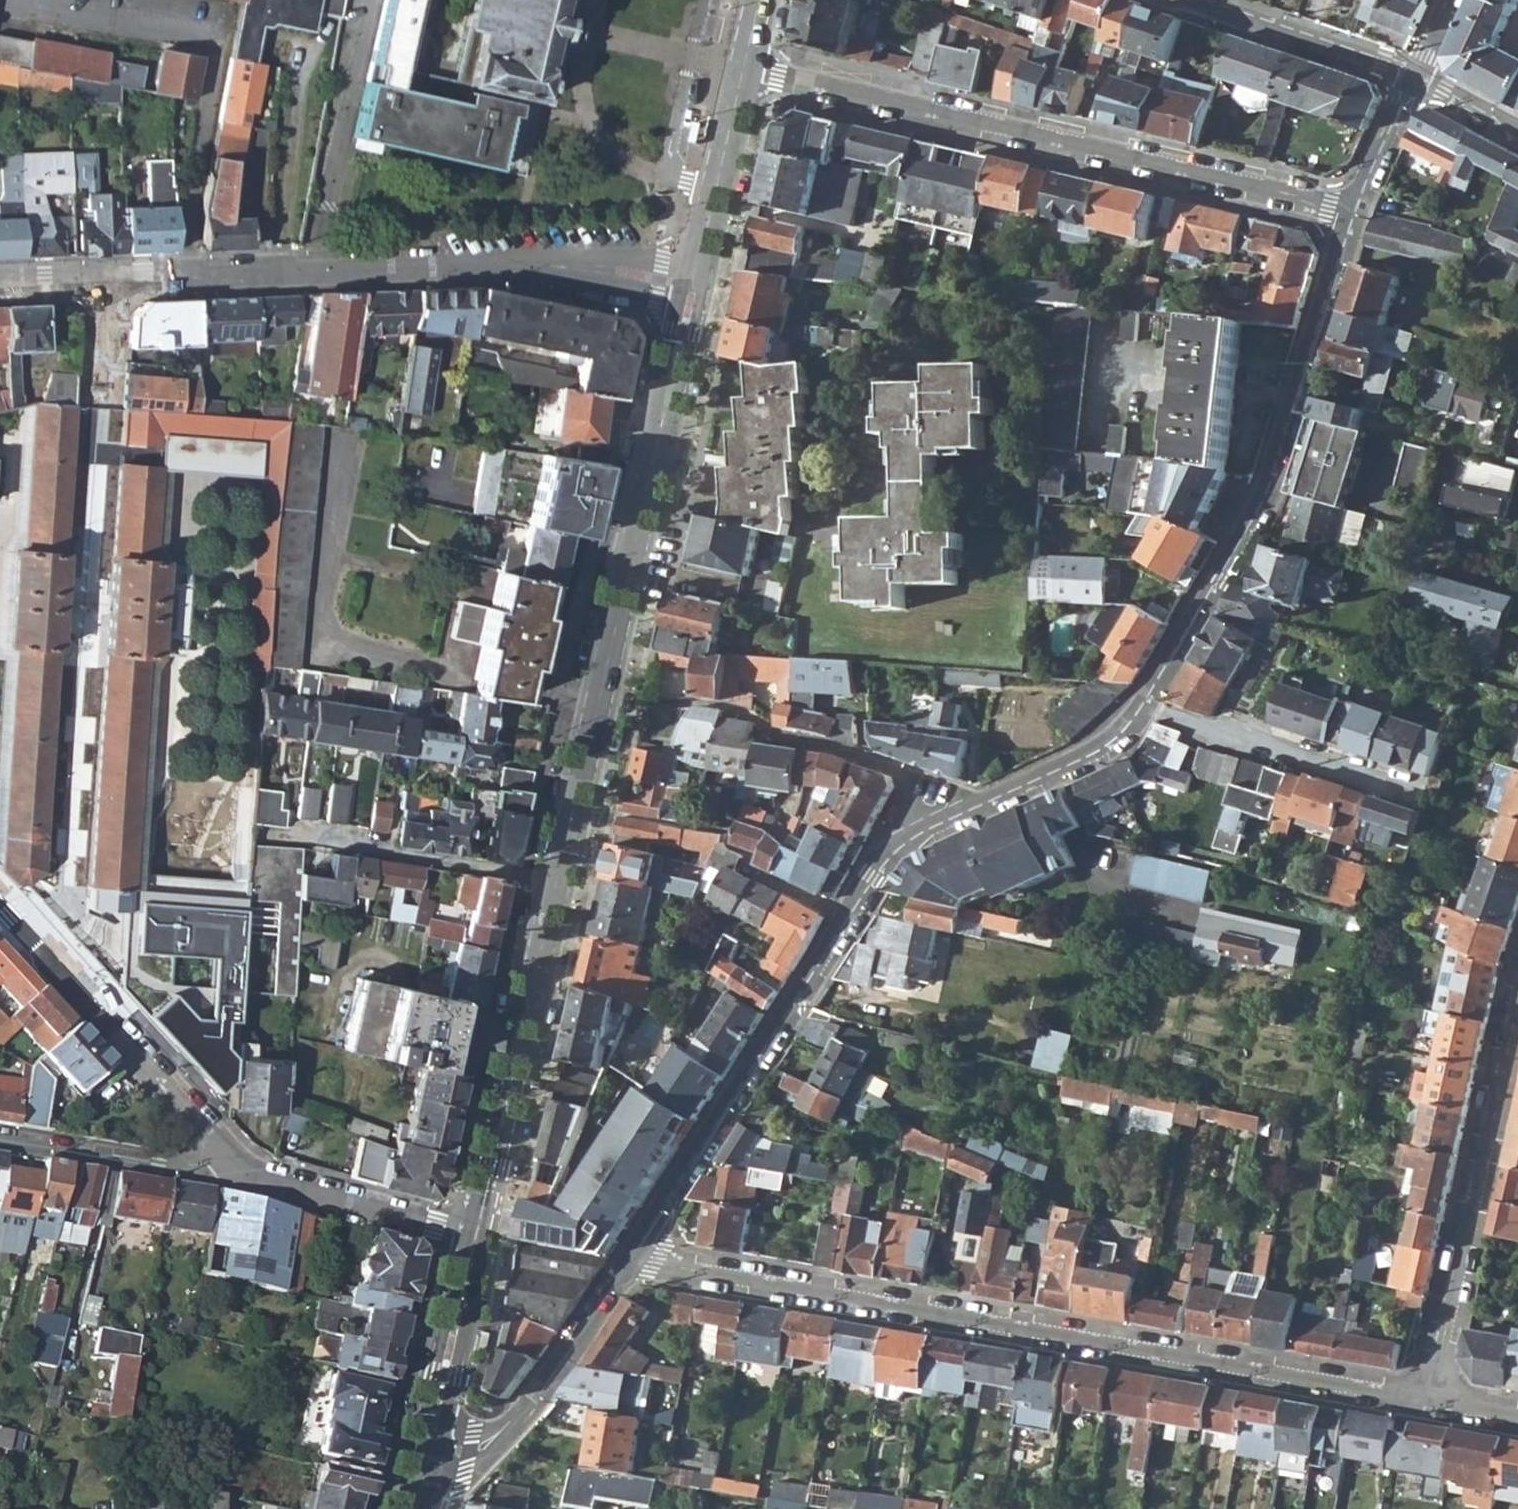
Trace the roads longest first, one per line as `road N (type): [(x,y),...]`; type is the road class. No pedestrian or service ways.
road 1 (residential): [(1352,213),(1266,498),(1142,709),(1119,741),(895,845),(639,1260)]
road 2 (primary): [(694,285),(474,1237)]
road 3 (residential): [(639,1260),(1430,1400)]
road 4 (residential): [(1352,213),(745,66)]
road 5 (residential): [(105,283),(510,266),(614,270),(694,285)]
road 6 (residential): [(1430,1400),(1517,998)]
road 7 (residential): [(30,945),(256,1184)]
road 8 (residential): [(639,1260),(519,1415),(483,1446),(425,1455)]
road 9 (residential): [(0,1143),(256,1184)]
road 10 (residential): [(1185,0),(1418,78)]
road 11 (primary): [(745,66),(694,285)]
road 12 (residential): [(256,1184),(474,1237)]
road 13 (primary): [(474,1237),(425,1455)]
road 14 (residential): [(1418,78),(1352,213)]
road 15 (residential): [(96,421),(105,283)]

